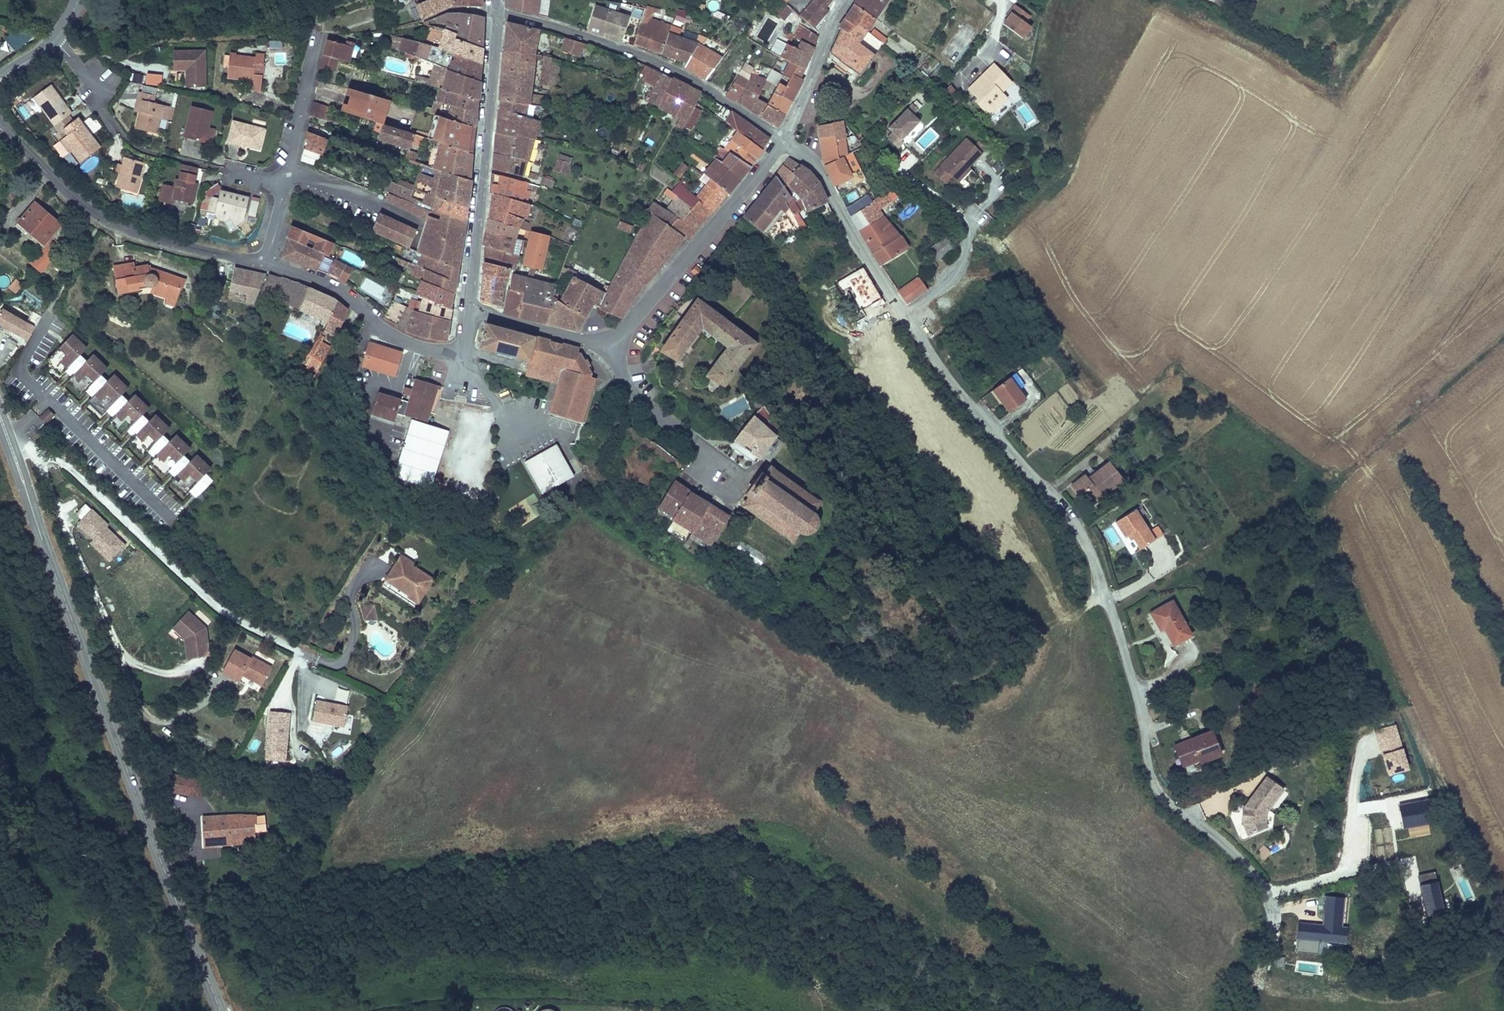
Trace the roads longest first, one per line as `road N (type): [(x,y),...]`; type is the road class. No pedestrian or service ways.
road 1 (residential): [(1288,920),(1270,909),(1235,853),(1160,797),(1132,679),(1089,551),(902,316)]
road 2 (tertiary): [(219,1010),(0,422)]
road 3 (residential): [(784,142),(684,77),(494,13)]
road 4 (residential): [(0,122),(96,214),(149,238),(262,260)]
road 5 (residential): [(466,311),(494,13)]
road 6 (residential): [(262,260),(357,307),(386,337),(461,362),(466,311)]
road 7 (residential): [(784,142),(619,347)]
road 8 (residential): [(902,316),(820,175),(784,142)]
road 9 (residential): [(619,347),(466,311)]
road 10 (residential): [(847,0),(784,142)]
road 11 (residential): [(708,453),(629,390),(619,347)]

